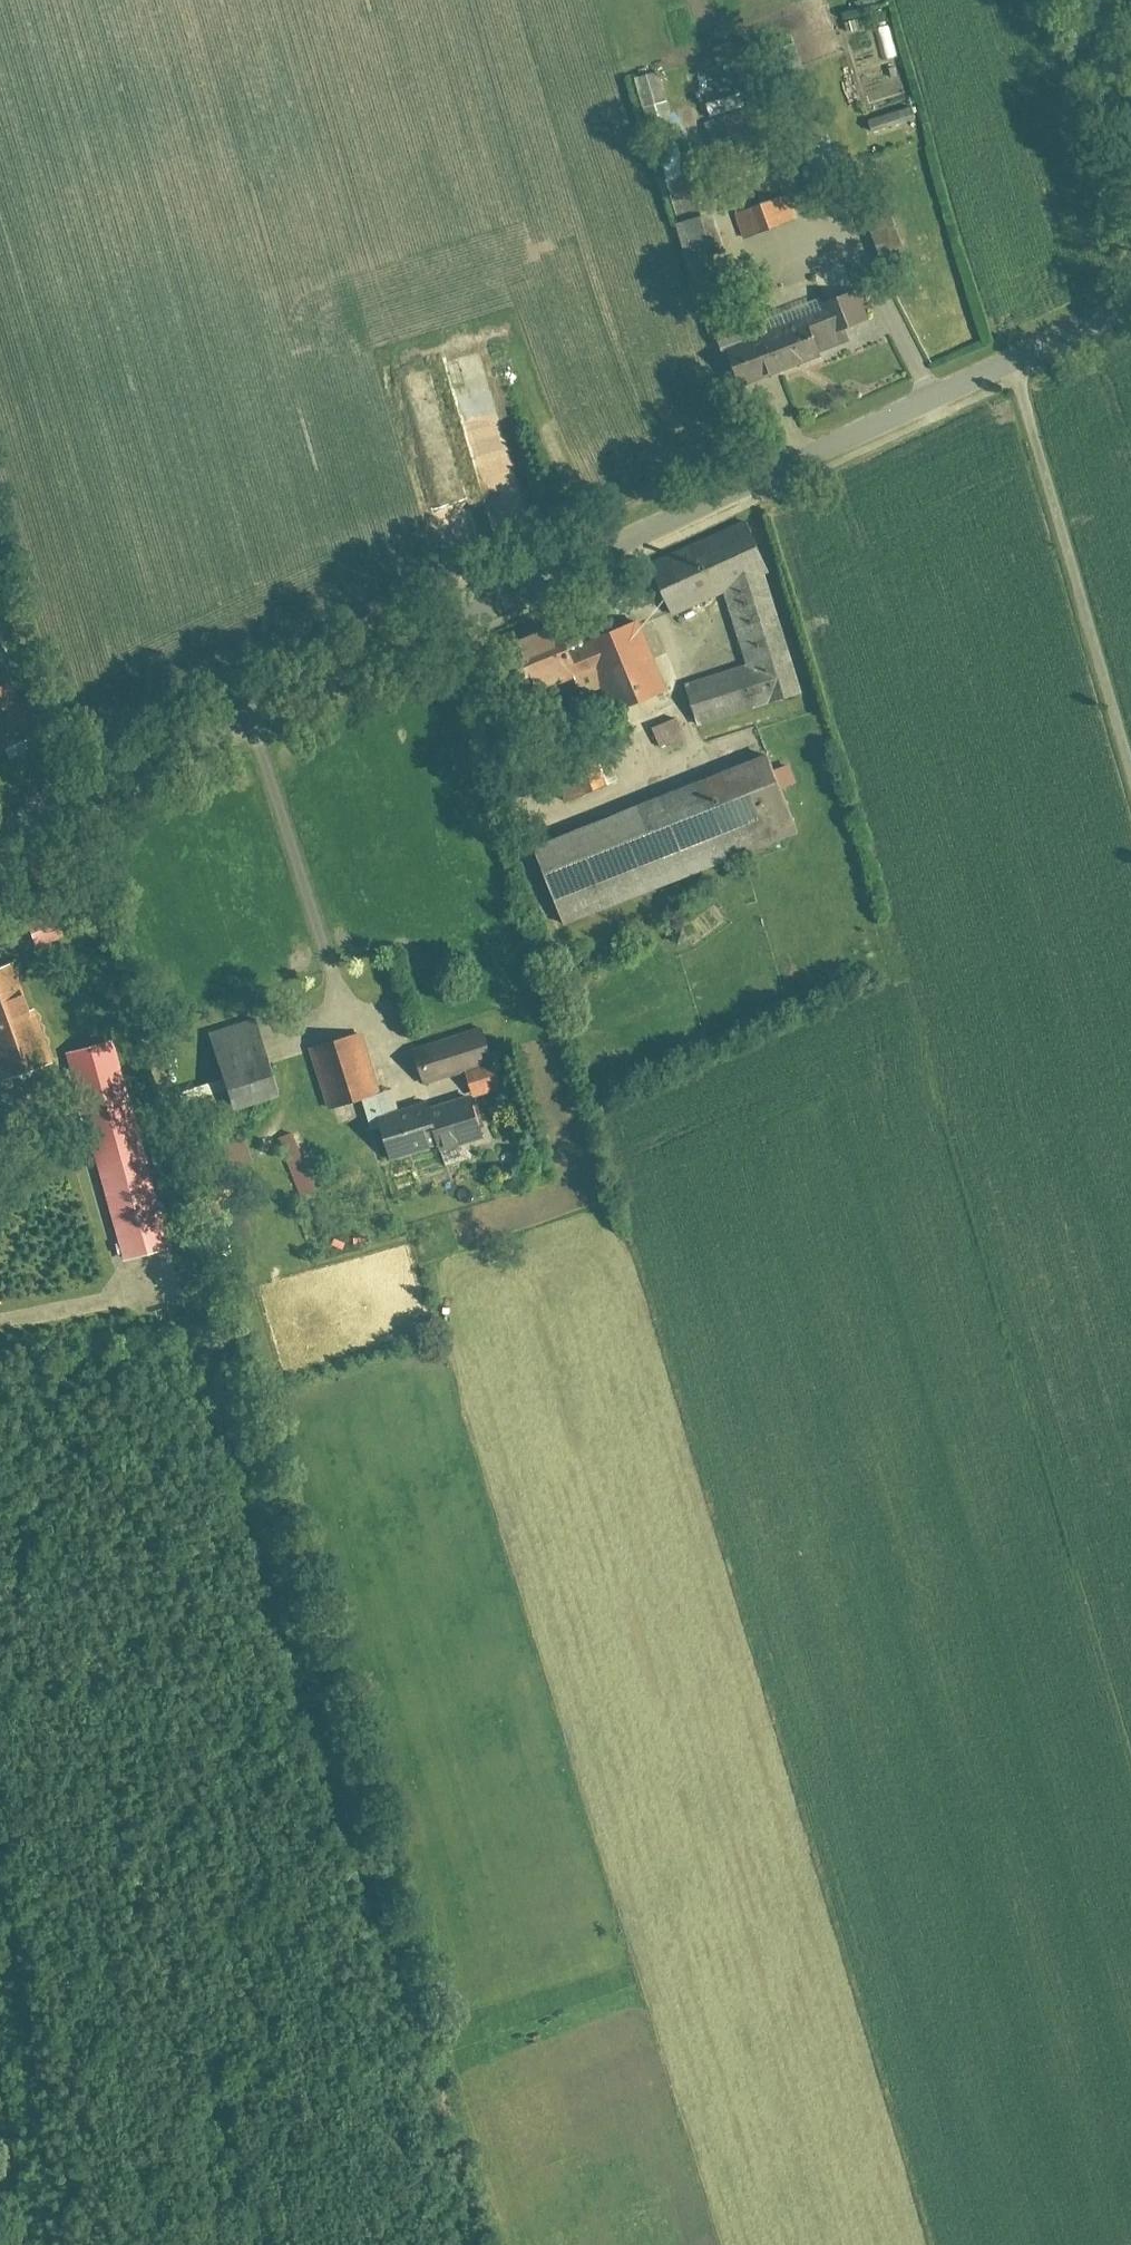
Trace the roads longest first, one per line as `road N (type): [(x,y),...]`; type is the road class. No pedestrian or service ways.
road 1 (tertiary): [(1130,313),(0,839)]

